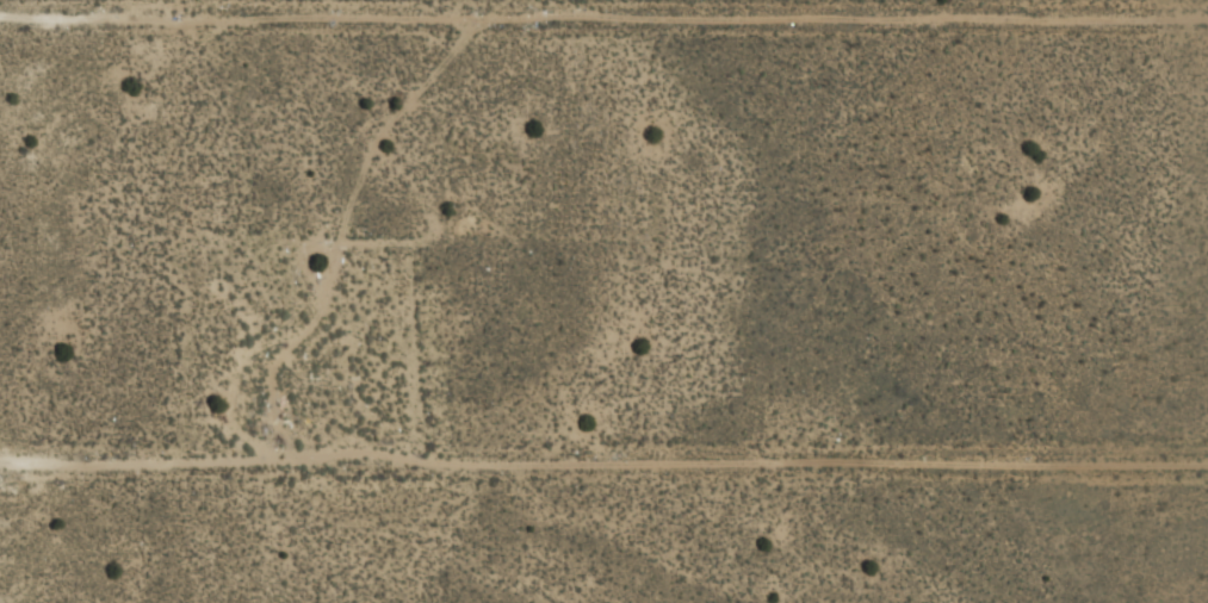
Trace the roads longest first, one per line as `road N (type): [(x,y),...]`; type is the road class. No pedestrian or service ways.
road 1 (residential): [(0,15),(1207,19)]
road 2 (residential): [(0,459),(1207,460)]

